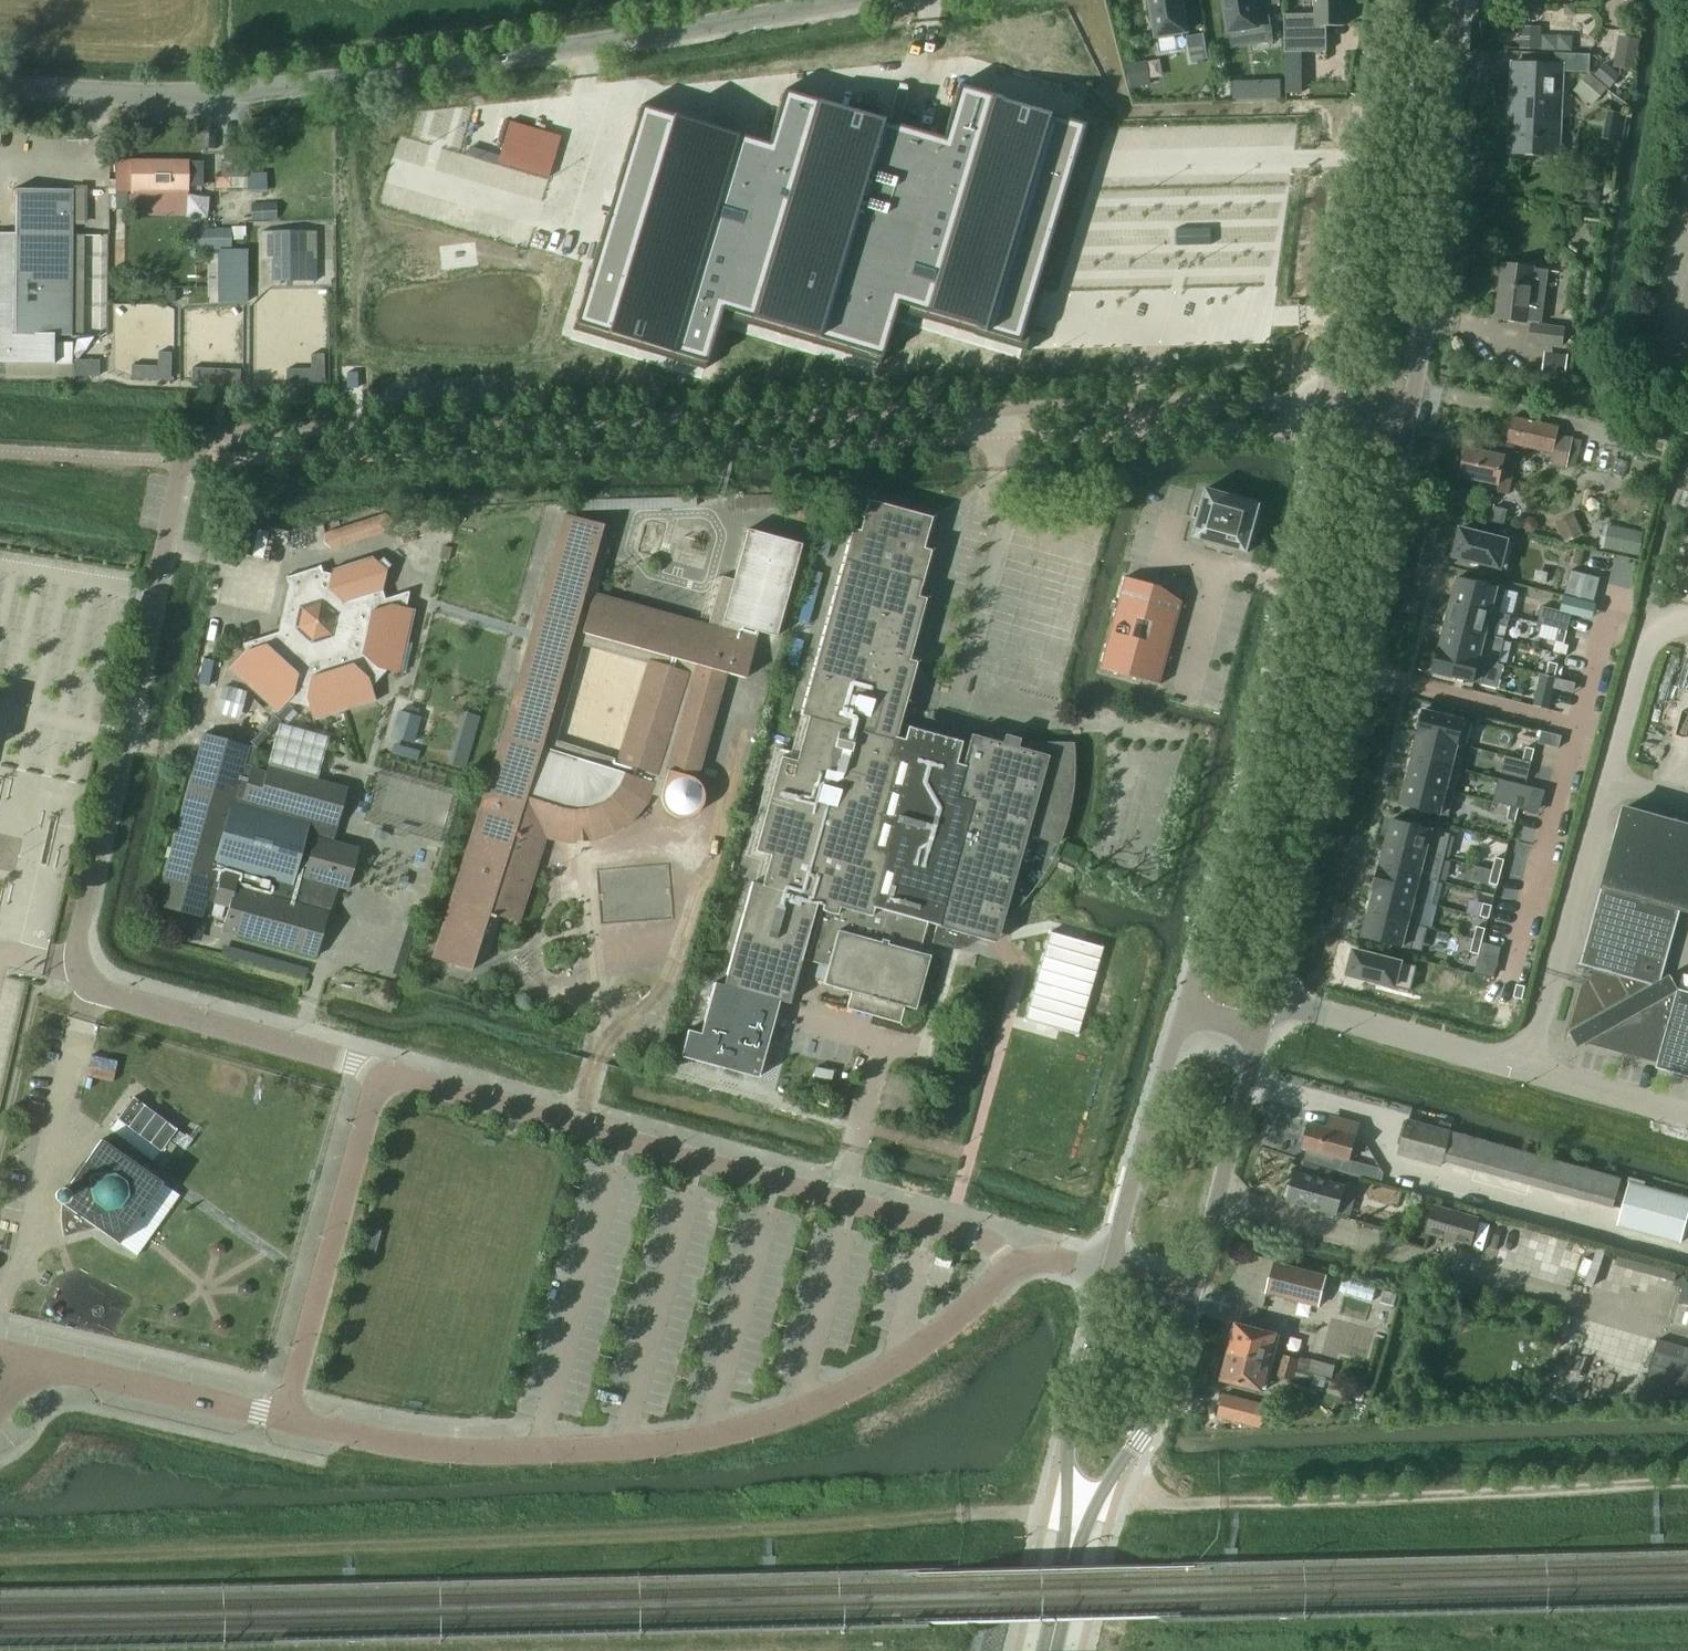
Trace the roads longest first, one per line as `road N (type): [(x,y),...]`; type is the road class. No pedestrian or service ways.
road 1 (unclassified): [(379,1079),(91,990),(75,966),(181,463),(222,432),(1289,401),(1327,411)]
road 2 (track): [(0,1549),(440,1543),(961,1514)]
road 3 (tertiary): [(0,88),(171,98),(248,93),(834,0)]
road 4 (unclassified): [(1011,1271),(855,1384),(756,1427),(709,1437),(495,1451),(428,1447),(283,1416)]
road 5 (unclassified): [(1011,1271),(989,1241),(394,1075),(379,1079)]
road 6 (tertiary): [(1264,1027),(1379,574),(1408,423)]
road 7 (tertiary): [(1327,411),(1286,629),(1185,1007)]
road 8 (track): [(1220,1501),(1687,1480)]
road 9 (tertiary): [(1408,423),(1458,0)]
road 10 (tertiary): [(1382,0),(1327,411)]
road 11 (unclassified): [(379,1079),(283,1416)]
road 12 (tertiary): [(1068,1562),(1160,1408),(1192,1293)]
road 13 (tertiary): [(1110,1274),(1072,1427),(1068,1562)]
road 14 (tertiary): [(1185,1007),(1110,1274)]
road 15 (tertiary): [(1192,1293),(1264,1027)]
road 16 (unclassified): [(283,1416),(14,1357)]

